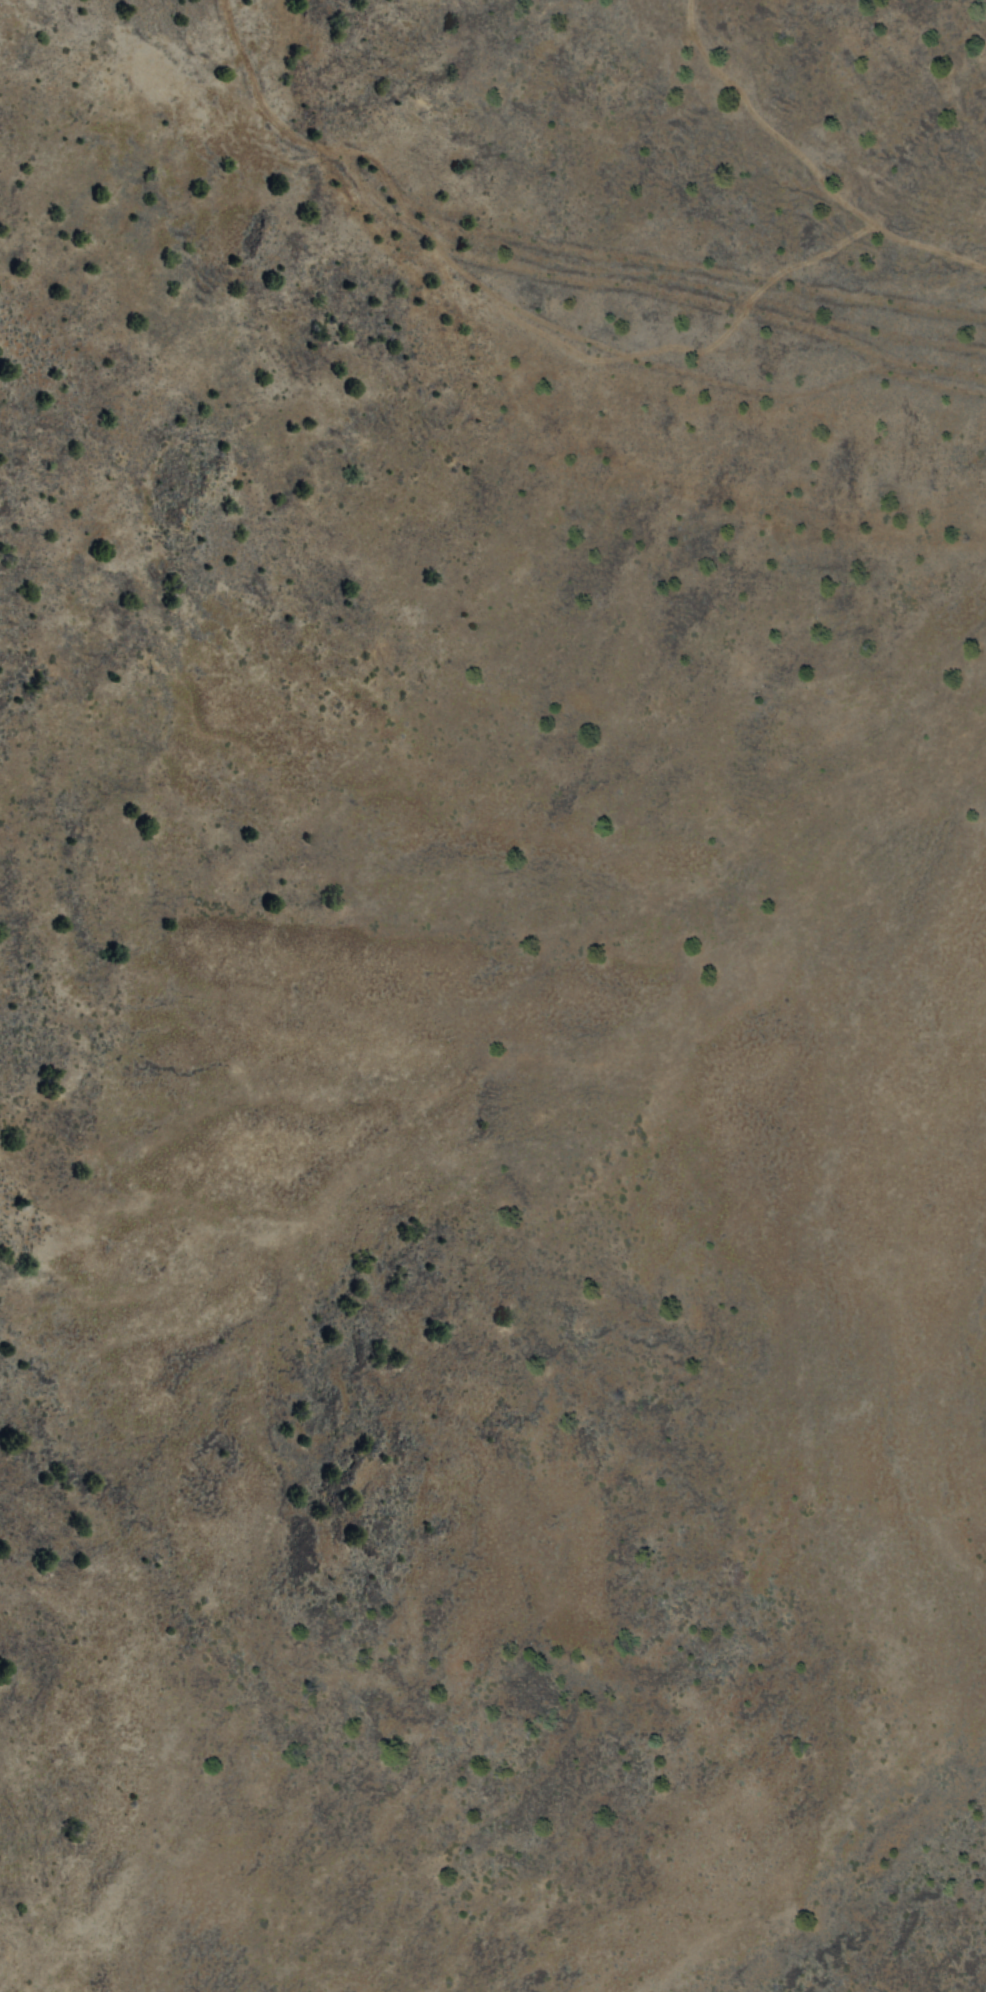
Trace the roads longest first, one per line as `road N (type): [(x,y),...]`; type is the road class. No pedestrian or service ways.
road 1 (track): [(985,392),(927,379),(863,346),(755,311),(463,251),(411,212),(355,153),(308,143),(281,122),(260,92),(228,0)]

